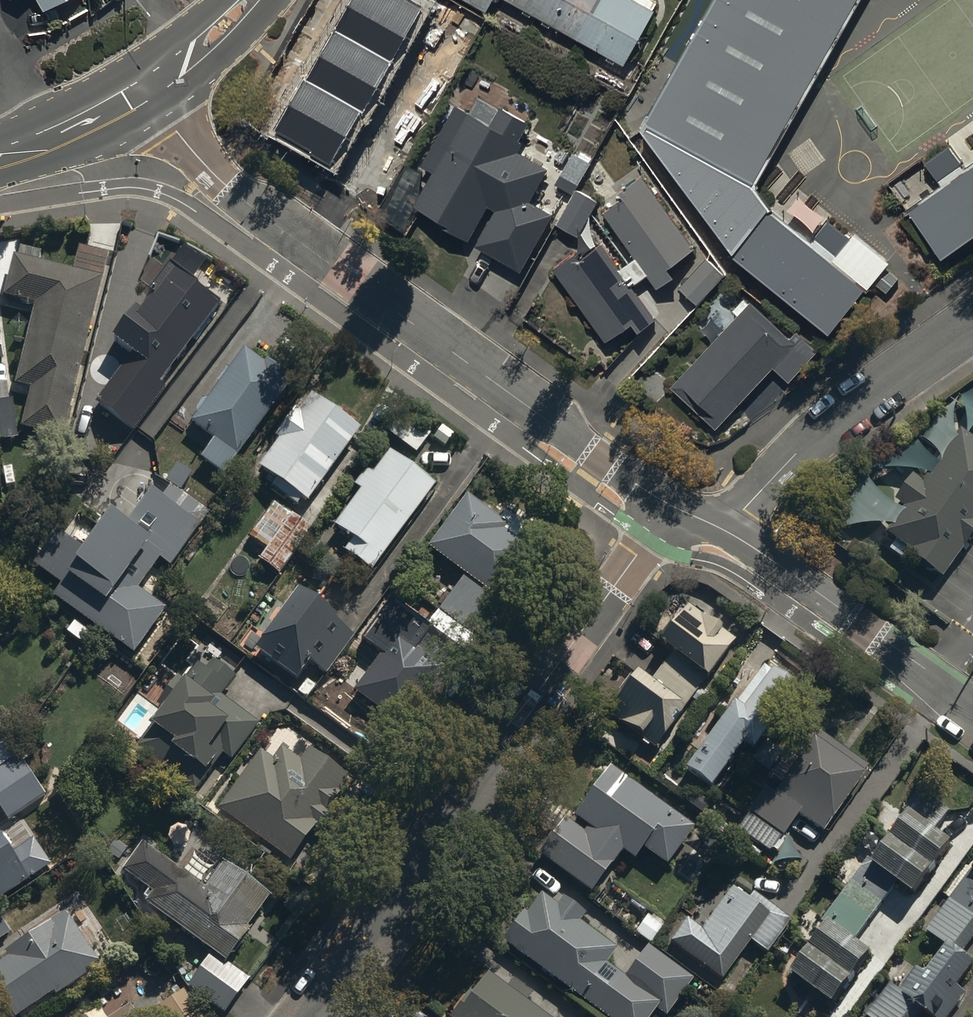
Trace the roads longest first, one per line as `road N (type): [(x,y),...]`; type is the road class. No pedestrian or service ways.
road 1 (residential): [(669,506),(251,207),(145,90)]
road 2 (residential): [(313,1016),(669,506)]
road 3 (residential): [(728,530),(814,439),(972,328)]
road 4 (residential): [(972,711),(938,677),(728,530)]
road 5 (tertiary): [(0,159),(53,140),(145,90)]
road 6 (tertiary): [(145,90),(248,0)]

